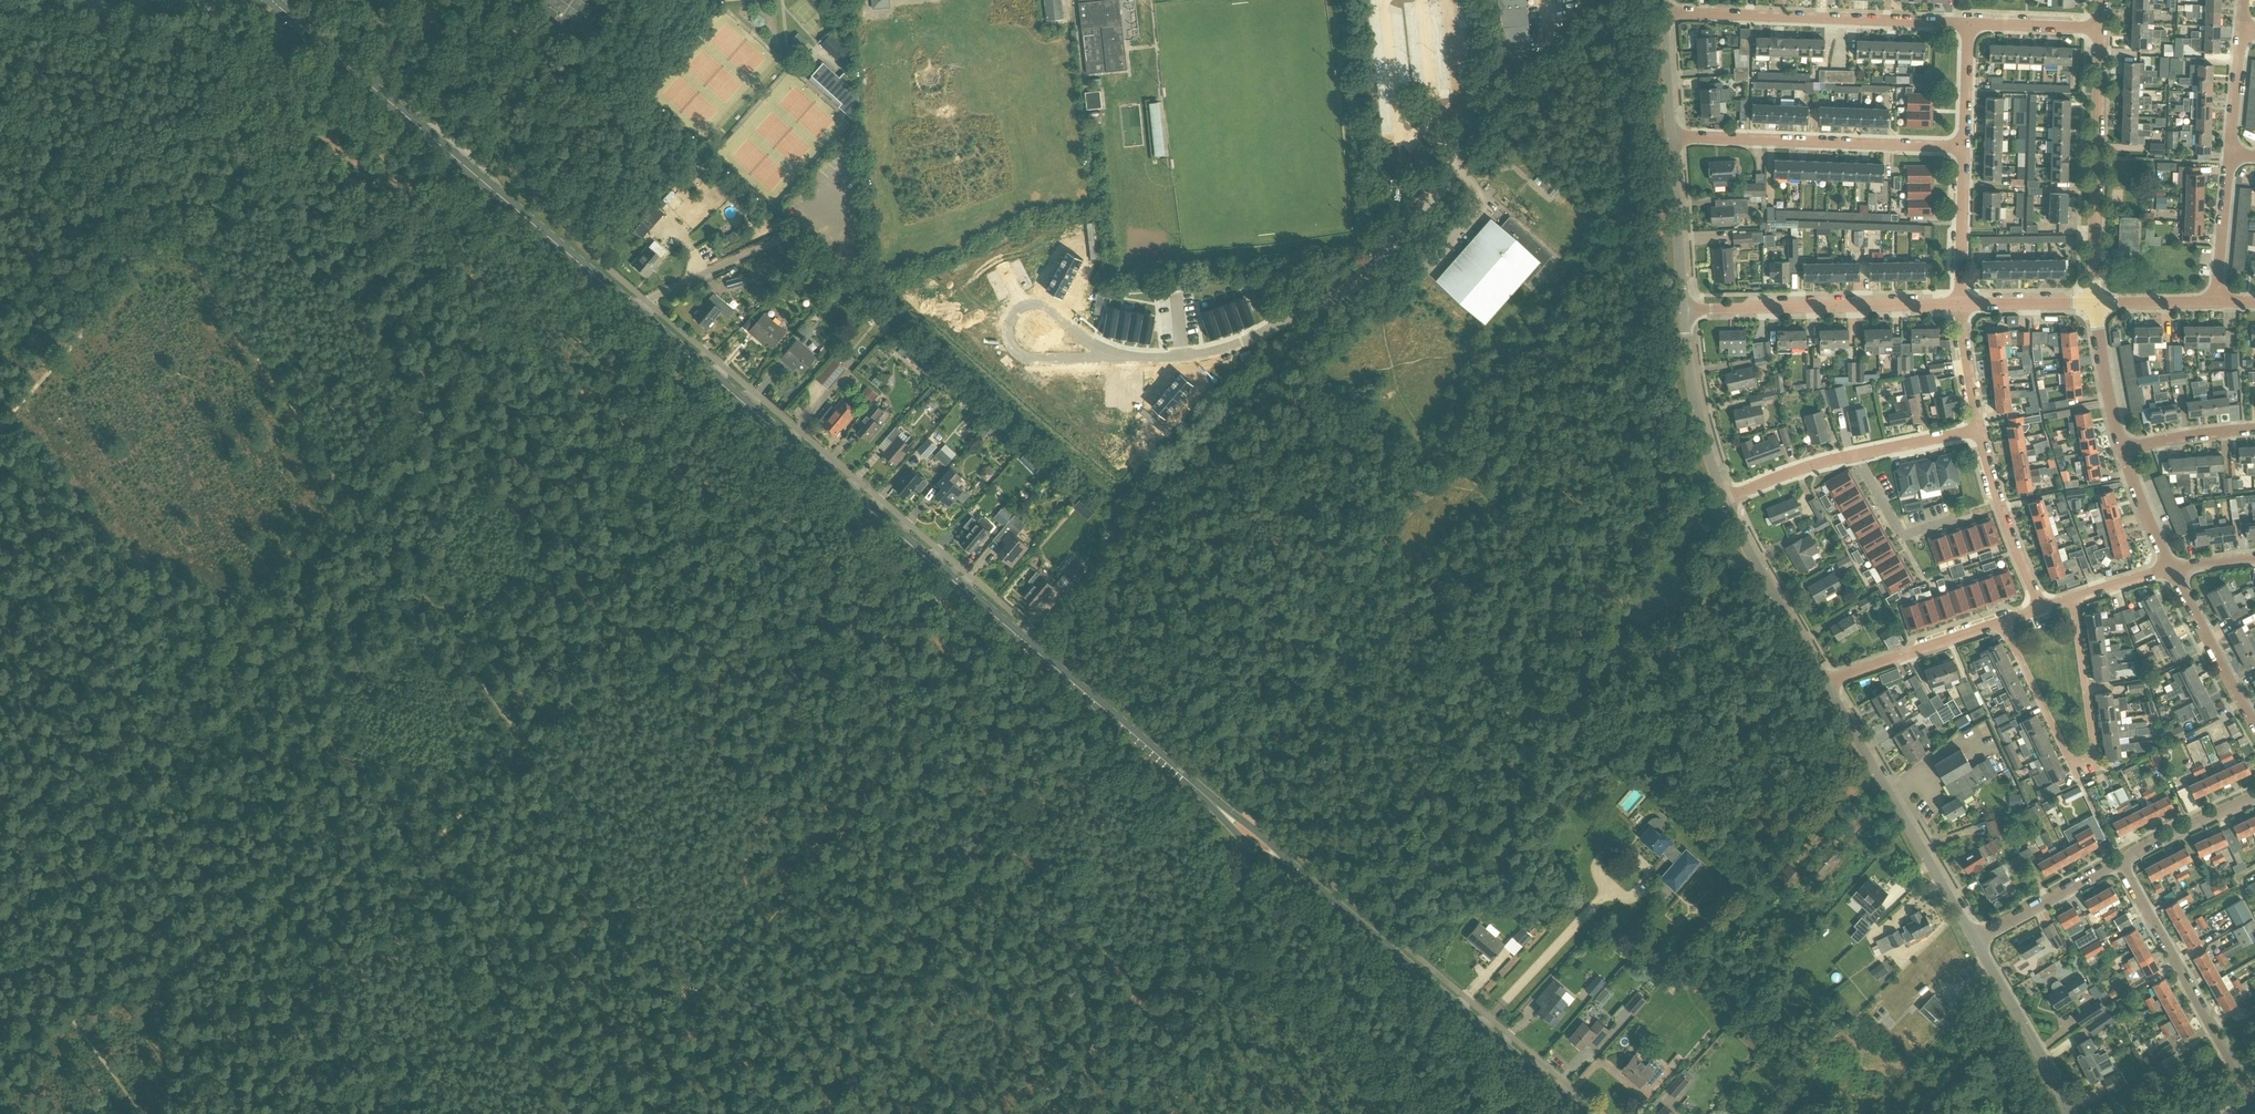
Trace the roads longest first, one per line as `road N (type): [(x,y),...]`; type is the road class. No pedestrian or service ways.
road 1 (primary): [(1221,809),(274,0)]
road 2 (residential): [(1457,167),(1374,270),(1345,294),(1198,356),(1102,355)]
road 3 (primary): [(1583,1113),(1284,863)]
road 4 (residential): [(1999,622),(2063,747),(2084,761),(2092,738),(2074,598)]
road 5 (residential): [(1968,23),(1665,11)]
road 6 (residential): [(1977,939),(1824,683)]
road 7 (residential): [(1962,149),(1672,136)]
road 8 (residential): [(2095,304),(2101,27)]
road 9 (residential): [(1686,310),(1959,305)]
road 10 (residential): [(2249,1098),(2119,860)]
road 11 (residential): [(1824,683),(1725,498)]
road 12 (residential): [(1102,355),(1044,306),(1016,310),(1009,336),(1024,357),(1073,358)]
road 13 (residential): [(2072,1113),(1977,939)]
road 14 (residential): [(1725,498),(1696,412),(1686,310)]
road 15 (residential): [(2041,609),(1995,498),(1978,432)]
road 16 (residential): [(1824,683),(1999,622)]
road 17 (residential): [(2254,726),(2172,570)]
road 18 (residential): [(1686,310),(1672,136)]
road 19 (unclassified): [(1432,125),(1413,135),(1398,124),(1389,0)]
road 20 (residential): [(1977,939),(2119,860)]
road 21 (residential): [(1959,305),(1962,149)]
road 22 (residential): [(2119,860),(2254,797)]
road 23 (residential): [(2216,301),(2231,154)]
road 24 (residential): [(2126,448),(2095,304)]
road 25 (residential): [(1725,498),(1860,455)]
road 26 (unclassified): [(1432,125),(1460,106),(1449,0)]
road 27 (residential): [(1959,305),(2095,304)]
road 28 (residential): [(2101,27),(1968,23)]
road 29 (residential): [(2172,570),(2126,448)]
road 30 (residential): [(2126,448),(2254,427)]
road 31 (residential): [(1978,432),(1959,305)]
road 32 (residential): [(1962,149),(1968,23)]
road 33 (residential): [(2231,154),(2244,29)]
road 34 (residential): [(1672,136),(1665,11)]
road 35 (residential): [(2095,304),(2216,301)]
road 36 (residential): [(1860,455),(1978,432)]

